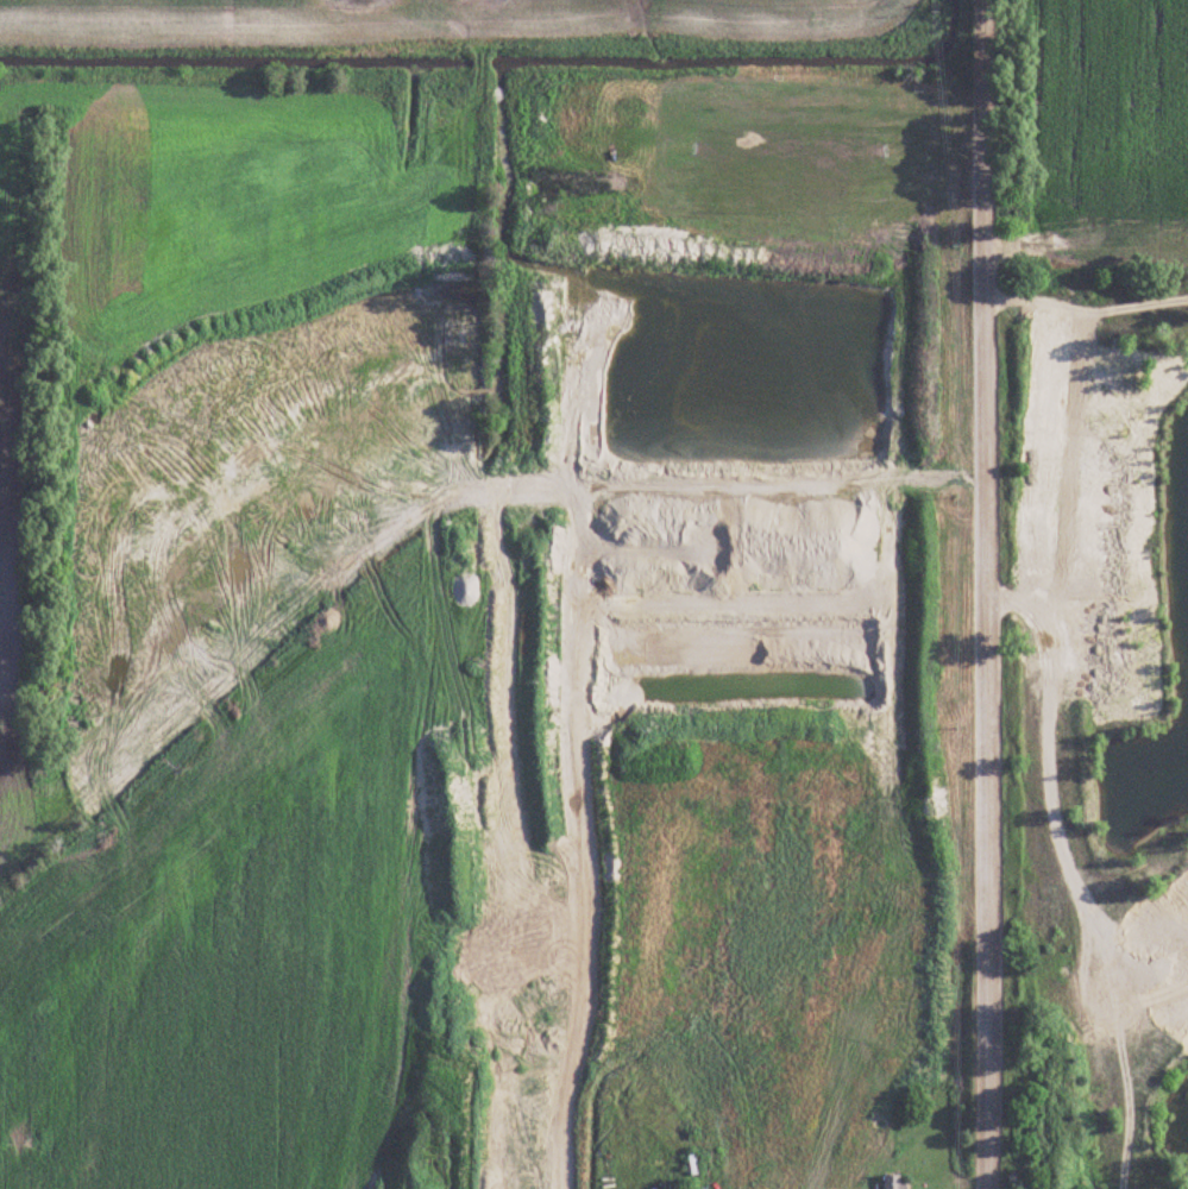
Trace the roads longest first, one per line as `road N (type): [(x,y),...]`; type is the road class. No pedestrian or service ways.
road 1 (residential): [(988,1188),(990,0)]

